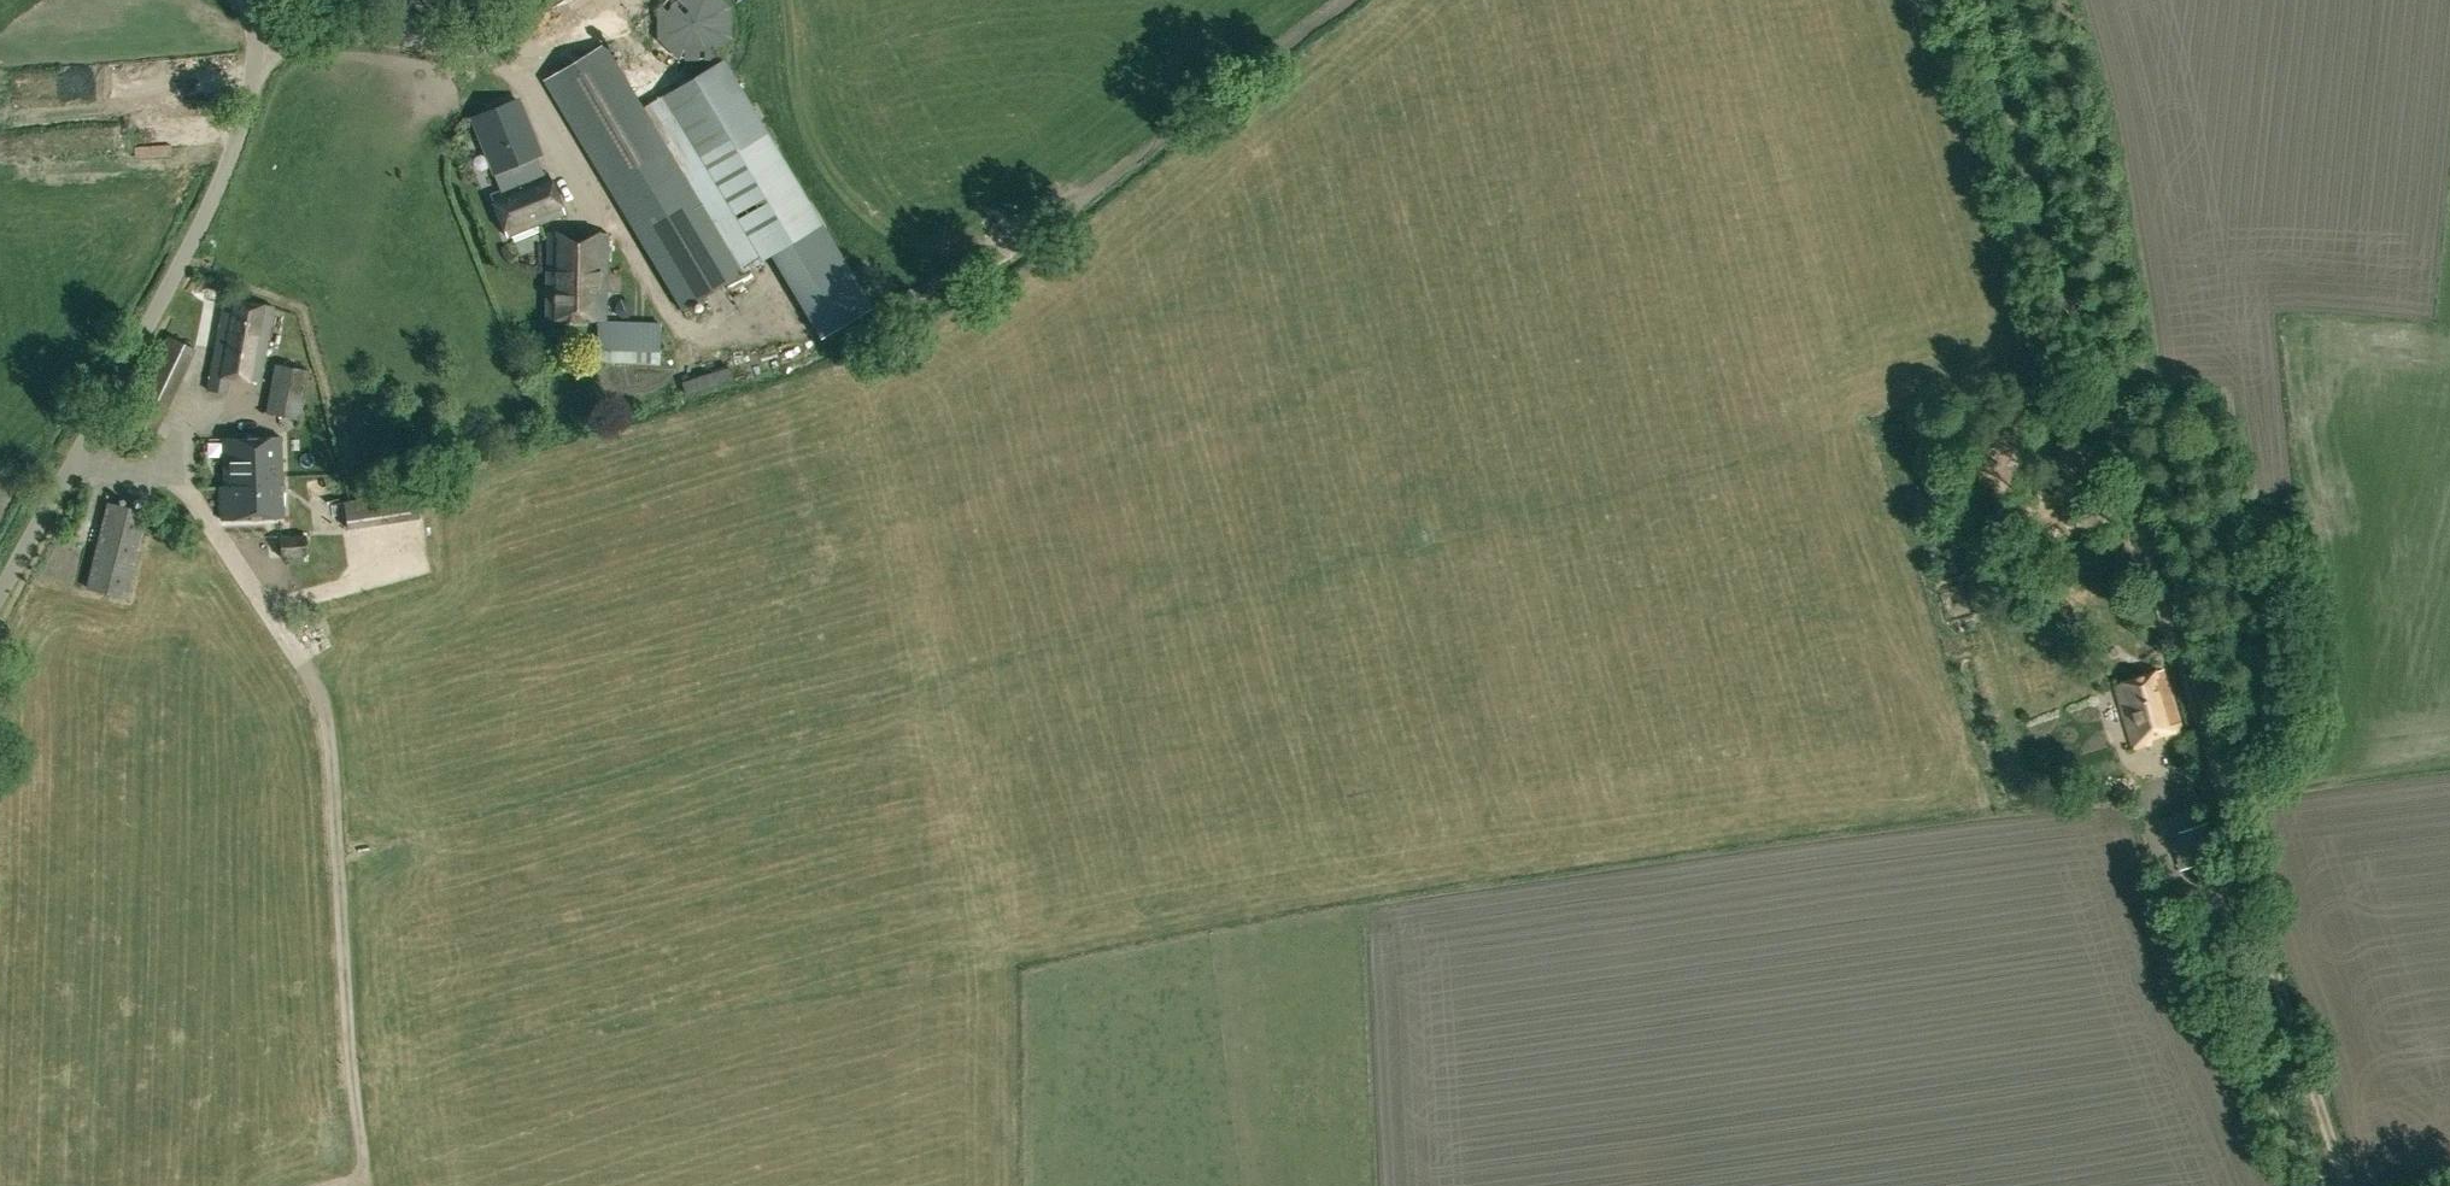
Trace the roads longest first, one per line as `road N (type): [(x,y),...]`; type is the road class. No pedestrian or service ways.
road 1 (track): [(1983,0),(2351,1185)]
road 2 (track): [(223,537),(318,683),(331,731),(352,1068),(369,1185)]
road 3 (unclassified): [(0,590),(195,237),(240,130),(257,26),(210,0)]

